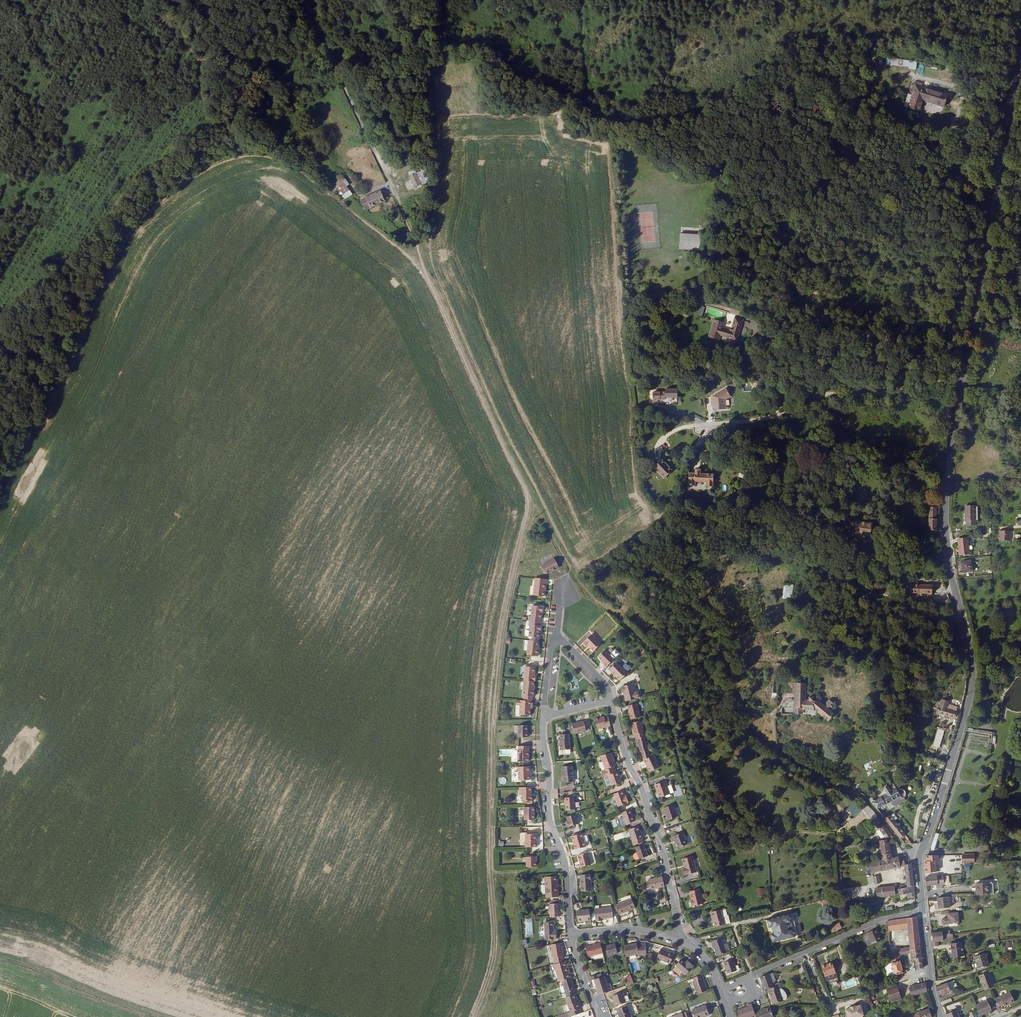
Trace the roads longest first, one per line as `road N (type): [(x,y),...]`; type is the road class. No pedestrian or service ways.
road 1 (secondary): [(922,910),(921,855),(973,688),(948,549),(952,427),(1020,48)]
road 2 (track): [(531,497),(503,620),(494,720),(495,953),(473,1016)]
road 3 (track): [(919,865),(864,797),(690,692),(571,569)]
road 4 (track): [(378,152),(531,497)]
road 5 (residential): [(612,701),(660,839),(682,940)]
road 6 (residential): [(571,934),(566,861),(549,816),(543,717)]
road 7 (residential): [(922,910),(749,977)]
road 8 (track): [(157,1016),(0,957)]
road 9 (unclassified): [(309,0),(378,152)]
road 10 (track): [(253,107),(140,0)]

